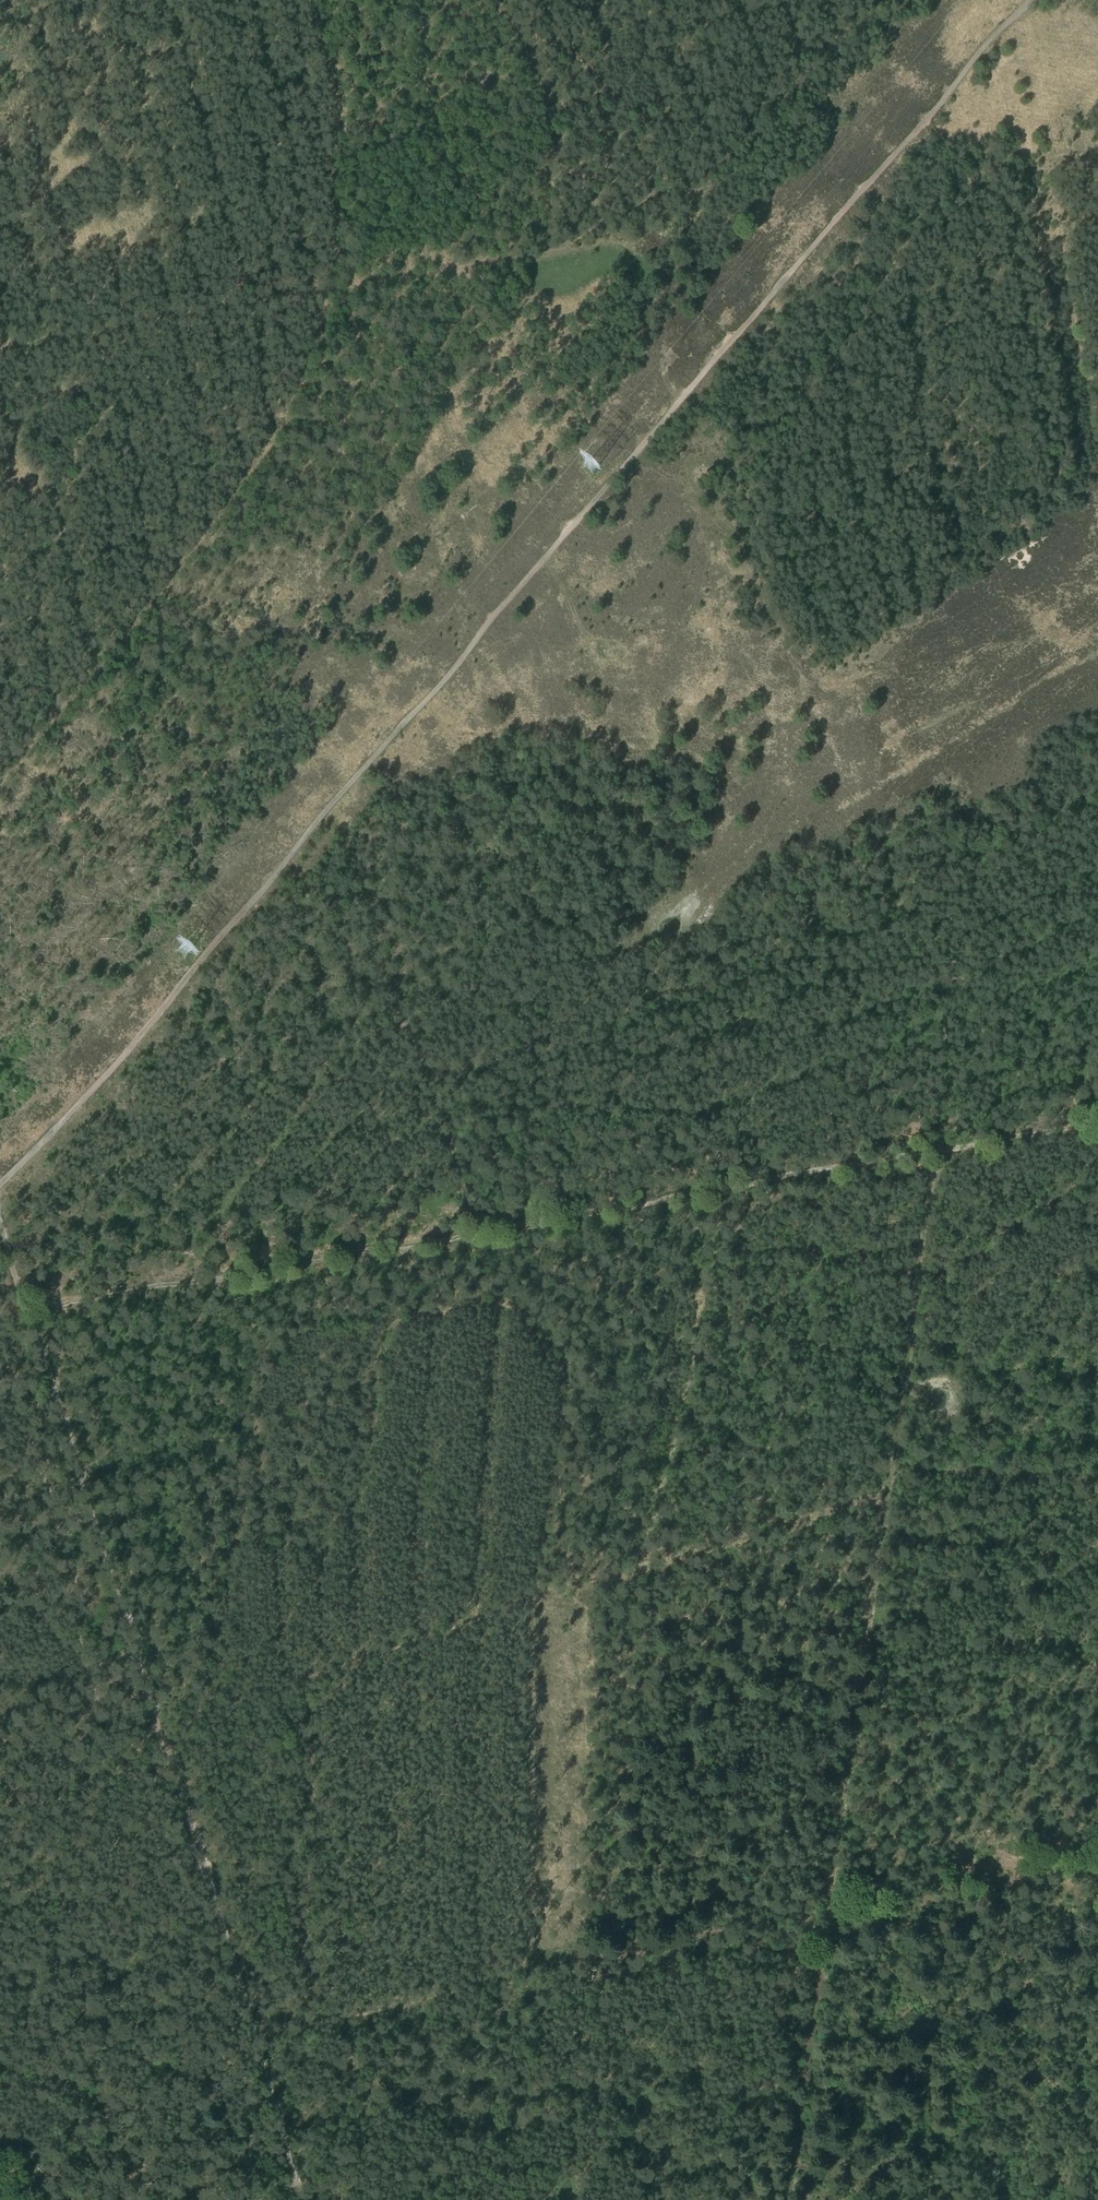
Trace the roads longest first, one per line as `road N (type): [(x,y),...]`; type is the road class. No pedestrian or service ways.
road 1 (track): [(0,1184),(107,1072),(1030,0)]
road 2 (track): [(25,1308),(1097,1123)]
road 3 (track): [(302,2199),(0,1226)]

